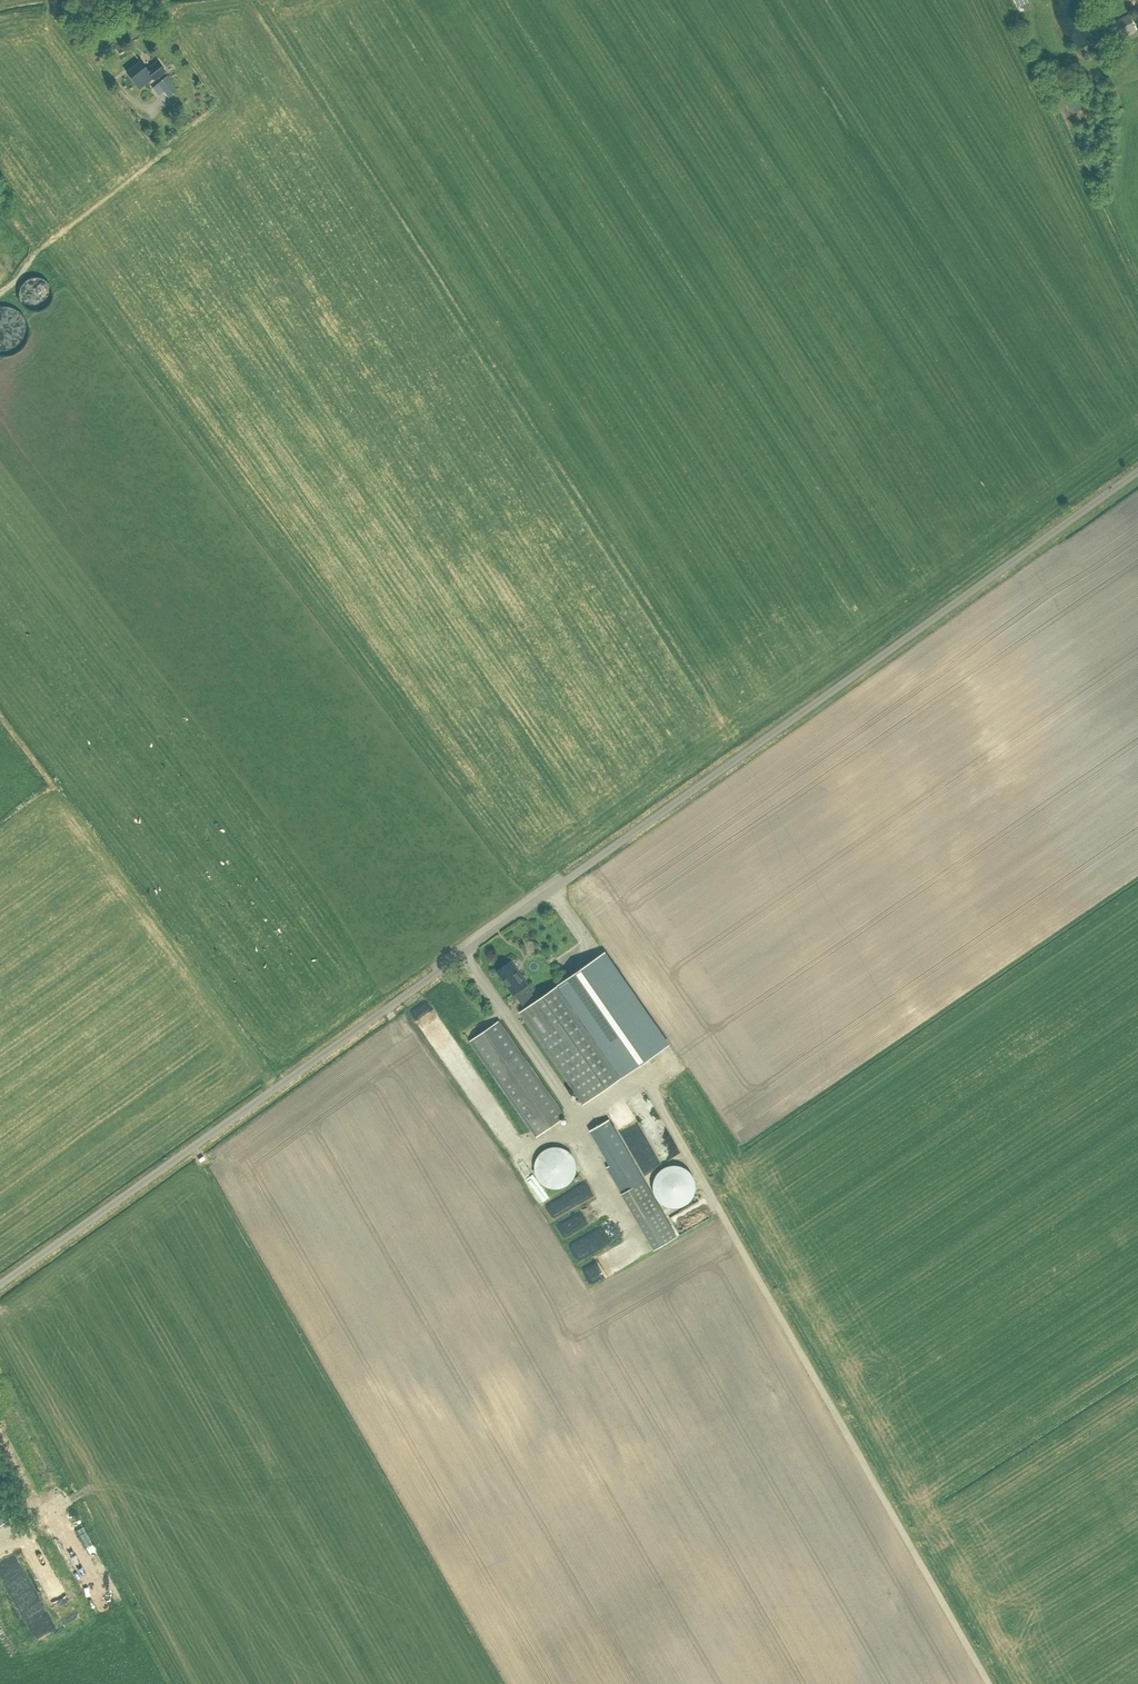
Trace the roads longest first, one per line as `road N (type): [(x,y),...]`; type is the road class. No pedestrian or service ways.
road 1 (unclassified): [(0,1279),(1137,470)]
road 2 (track): [(714,1193),(993,1683)]
road 3 (track): [(0,1533),(37,1512),(120,1598),(168,1683)]

